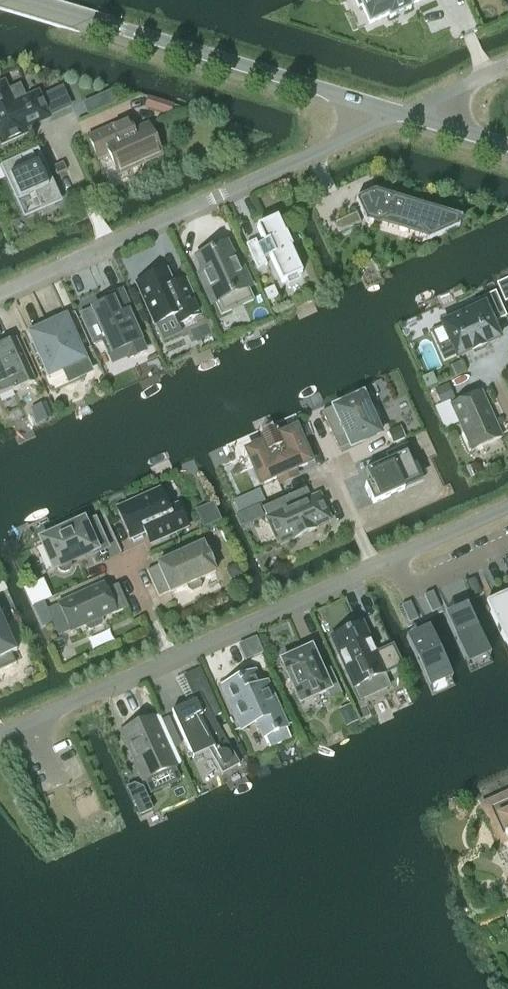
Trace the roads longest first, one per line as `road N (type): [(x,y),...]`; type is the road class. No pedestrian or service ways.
road 1 (unclassified): [(403,113),(24,0)]
road 2 (residential): [(108,246),(403,113)]
road 3 (residential): [(376,568),(170,661)]
road 4 (residential): [(170,661),(0,737)]
road 5 (residential): [(395,559),(409,589),(507,544)]
road 6 (residential): [(108,246),(57,130)]
road 7 (residential): [(507,508),(395,559)]

